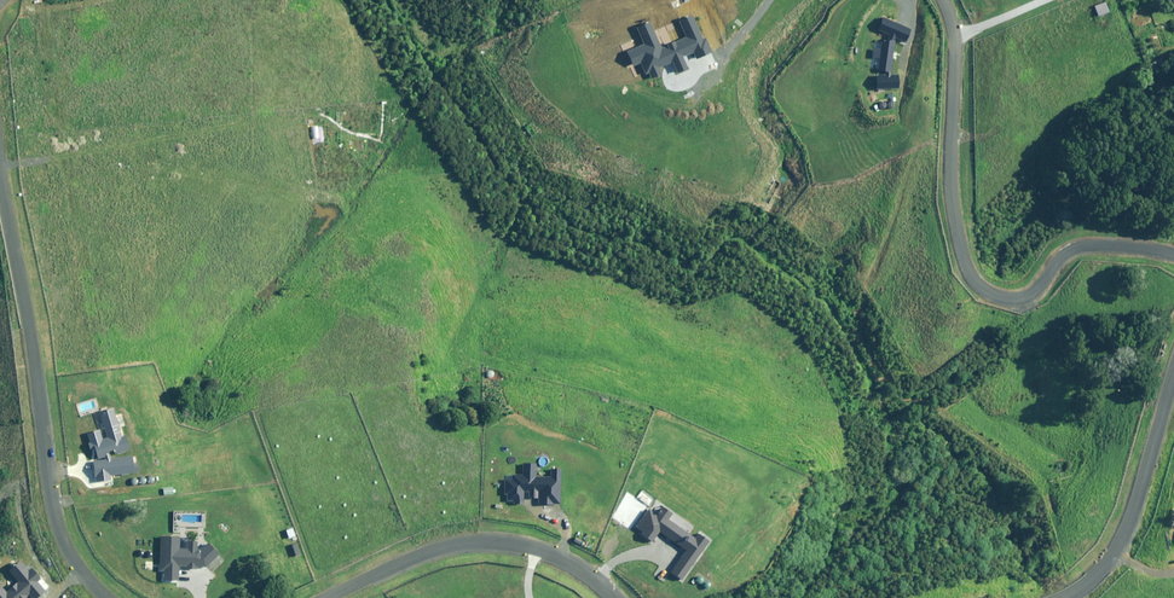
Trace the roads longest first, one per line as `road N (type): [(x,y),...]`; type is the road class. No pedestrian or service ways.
road 1 (residential): [(1173,249),(1072,244),(1027,287),(1009,290),(986,287),(966,272),(945,214),(949,48),(941,0)]
road 2 (residential): [(110,597),(79,570),(49,497),(0,219)]
road 3 (residential): [(619,597),(571,566),(515,544),(466,540),(424,547),(309,597)]
road 4 (residential): [(1173,356),(1149,465),(1117,548),(1089,583),(1063,597)]

